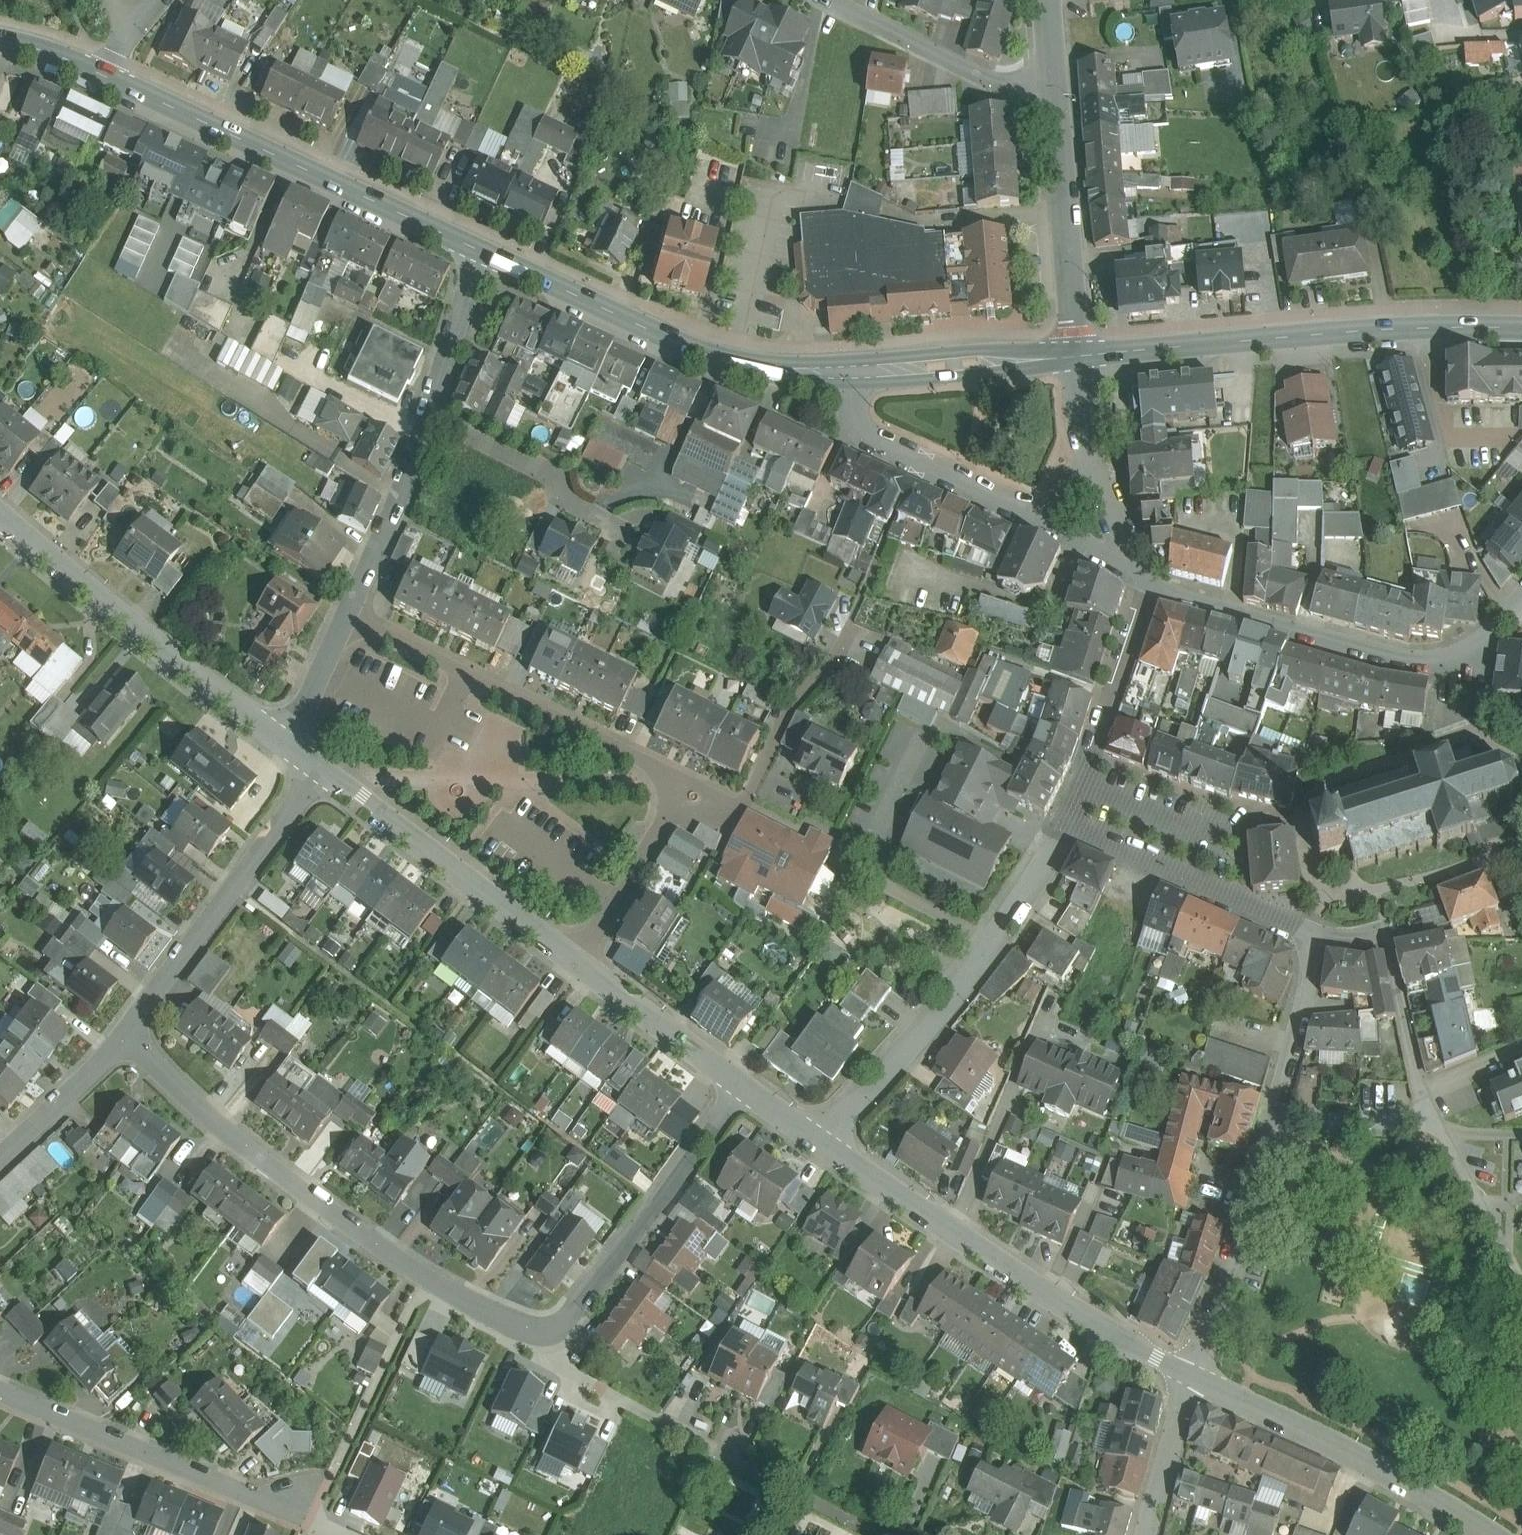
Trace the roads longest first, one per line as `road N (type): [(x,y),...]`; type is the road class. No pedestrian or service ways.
road 1 (residential): [(1193,1376),(1316,935),(1069,828)]
road 2 (residential): [(548,1331),(509,1328),(377,1247),(231,1135),(128,1030)]
road 3 (secondary): [(1521,328),(1396,328),(1076,356)]
road 4 (tertiary): [(827,1140),(1068,1304),(1193,1376)]
road 5 (secondary): [(107,77),(482,251)]
road 6 (residential): [(1521,597),(1450,669),(1156,588)]
road 7 (residential): [(827,1140),(993,946),(1069,828)]
road 8 (residential): [(347,617),(431,414),(482,251)]
road 9 (secondary): [(482,251),(740,362),(849,370)]
road 10 (residential): [(686,786),(347,617)]
road 11 (tertiary): [(3,509),(286,743)]
road 12 (residential): [(0,1391),(338,1534)]
road 13 (tertiary): [(1511,1534),(1193,1376)]
road 14 (tertiary): [(318,767),(582,962)]
road 15 (residential): [(318,767),(128,1030)]
road 16 (residential): [(749,1085),(582,1307),(548,1331)]
road 17 (residential): [(548,1331),(571,1373),(810,1497)]
road 18 (secondary): [(1076,356),(1055,87)]
road 19 (residential): [(1069,828),(1156,588)]
road 20 (residential): [(849,370),(863,431),(1033,515)]
road 21 (residential): [(1055,87),(991,73),(839,0)]
road 22 (secondary): [(849,370),(1076,356)]
road 23 (tertiary): [(582,962),(749,1085)]
road 24 (residential): [(582,962),(686,786)]
road 25 (residential): [(128,1030),(0,1157)]
road 26 (residential): [(1149,1534),(1193,1376)]
road 27 (residential): [(286,743),(347,617)]
road 28 (residential): [(1135,575),(1089,456)]

